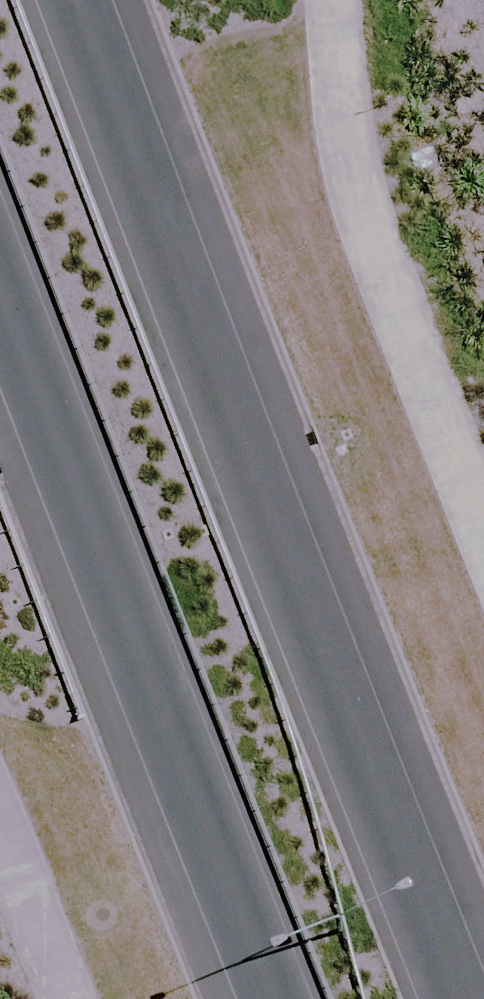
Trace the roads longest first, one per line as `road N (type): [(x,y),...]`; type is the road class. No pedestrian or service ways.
road 1 (secondary): [(75,0),(157,236),(459,998)]
road 2 (secondary): [(273,998),(0,296)]

